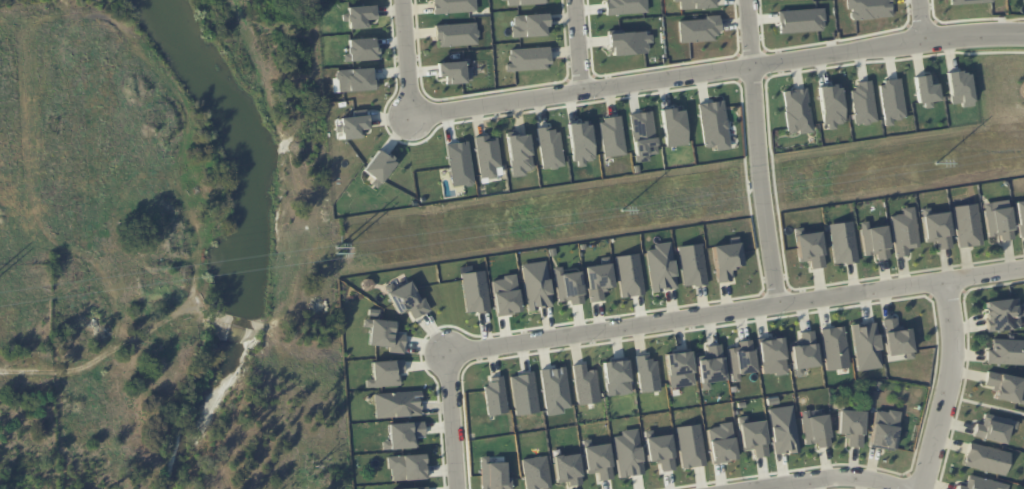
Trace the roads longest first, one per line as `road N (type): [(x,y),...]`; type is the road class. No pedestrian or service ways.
road 1 (residential): [(946,280),(450,354)]
road 2 (residential): [(406,0),(415,116),(752,67)]
road 3 (residential): [(752,67),(909,42),(1023,34)]
road 4 (residential): [(782,304),(764,219),(752,67)]
road 5 (residential): [(922,488),(955,359),(946,280)]
road 6 (residential): [(752,488),(852,476),(912,488)]
road 7 (residential): [(450,354),(458,488)]

